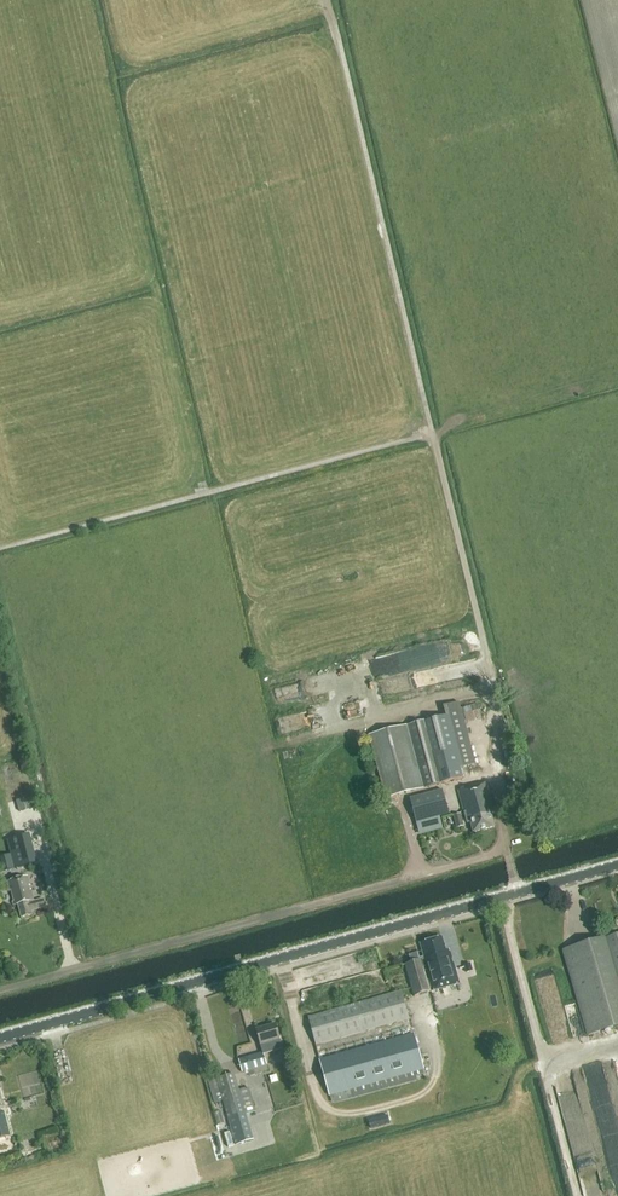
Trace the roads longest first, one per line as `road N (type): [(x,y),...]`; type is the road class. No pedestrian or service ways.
road 1 (tertiary): [(0,1035),(617,868)]
road 2 (track): [(0,991),(505,851)]
road 3 (track): [(503,900),(579,1195)]

